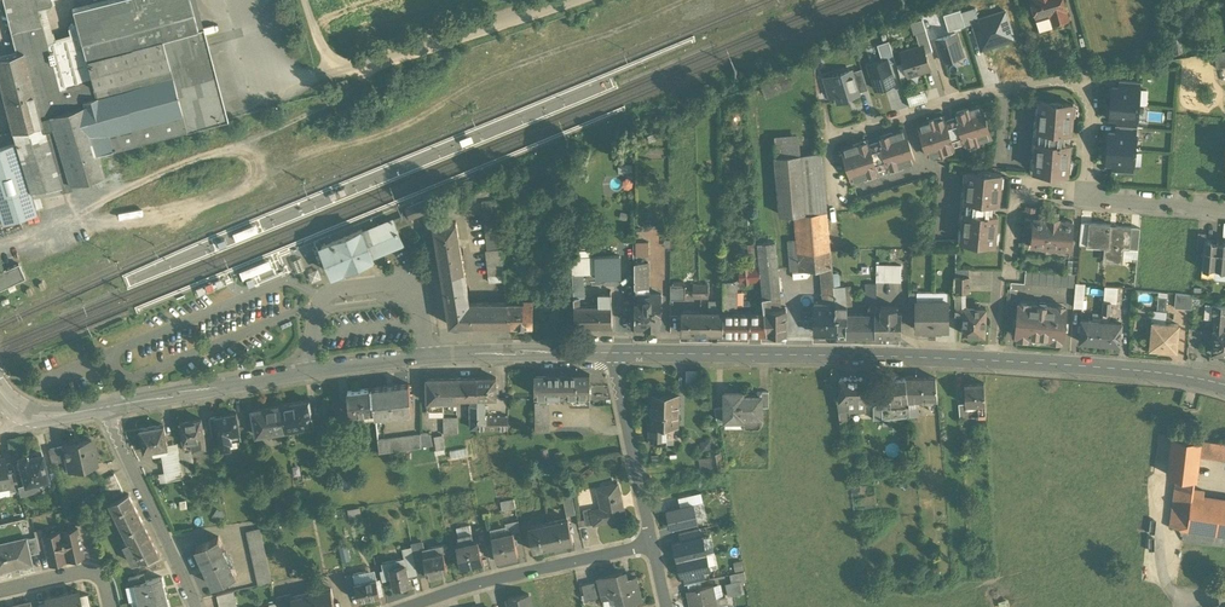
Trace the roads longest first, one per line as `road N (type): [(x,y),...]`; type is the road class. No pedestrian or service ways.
road 1 (tertiary): [(1224,383),(994,358),(611,352)]
road 2 (tertiary): [(611,352),(429,356),(105,407)]
road 3 (residential): [(1086,199),(1091,103),(1085,85),(1067,79),(908,112),(828,140)]
road 4 (residential): [(651,546),(490,581),(414,606)]
road 5 (residential): [(105,407),(198,606)]
road 6 (residential): [(611,352),(651,546)]
road 7 (residential): [(1224,209),(1086,199)]
road 8 (residential): [(112,606),(98,574),(78,571),(0,590)]

